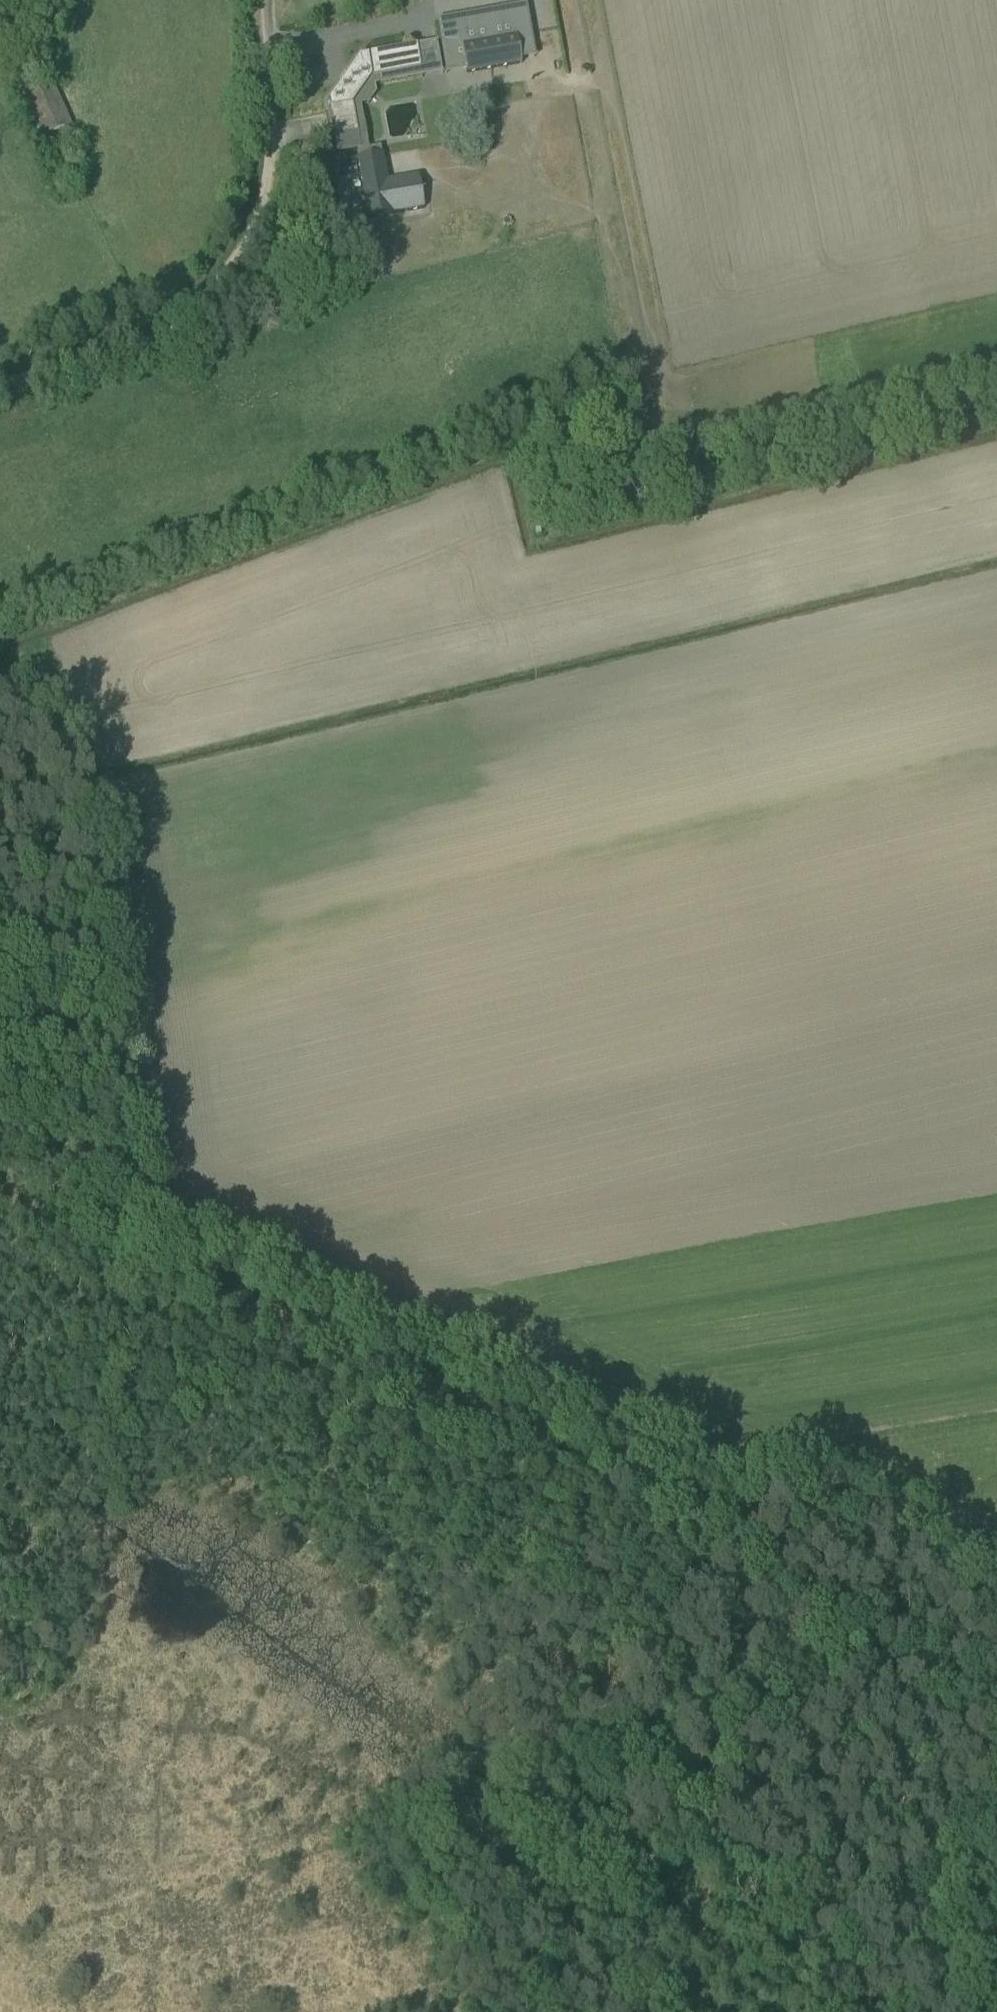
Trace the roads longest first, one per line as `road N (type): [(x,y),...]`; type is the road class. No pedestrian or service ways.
road 1 (track): [(0,381),(142,338),(217,297),(242,260),(264,200),(277,124),(275,23)]

